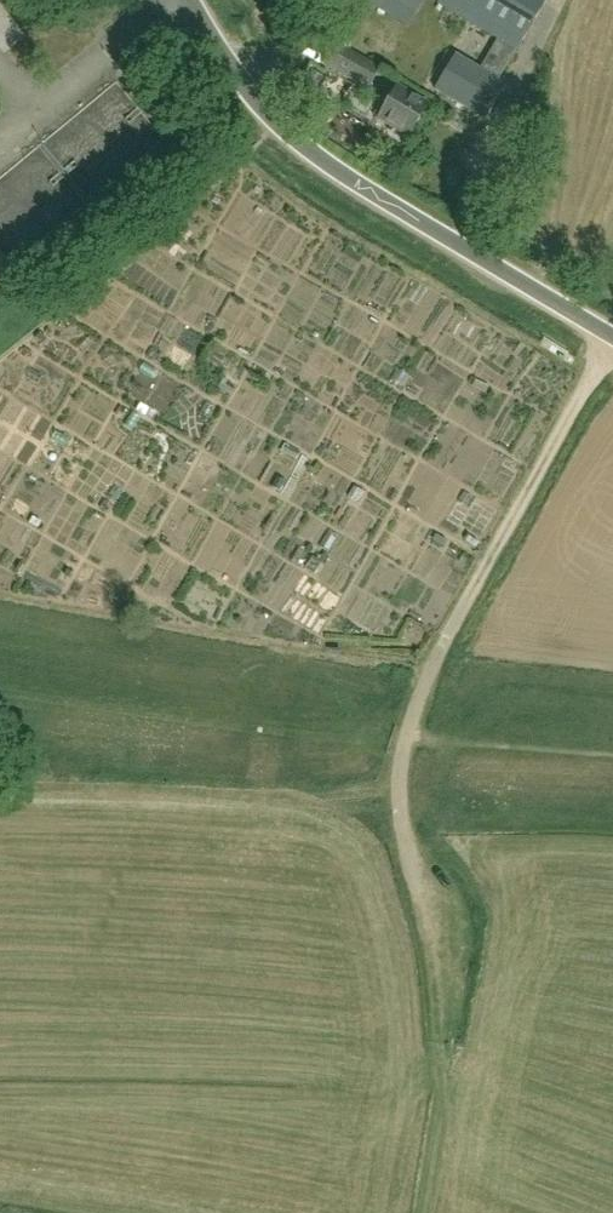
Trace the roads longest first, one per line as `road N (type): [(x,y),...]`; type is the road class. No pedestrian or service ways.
road 1 (unclassified): [(612,337),(302,148),(253,98),(191,0)]
road 2 (track): [(612,340),(439,654),(407,738)]
road 3 (track): [(407,738),(399,805),(423,916)]

